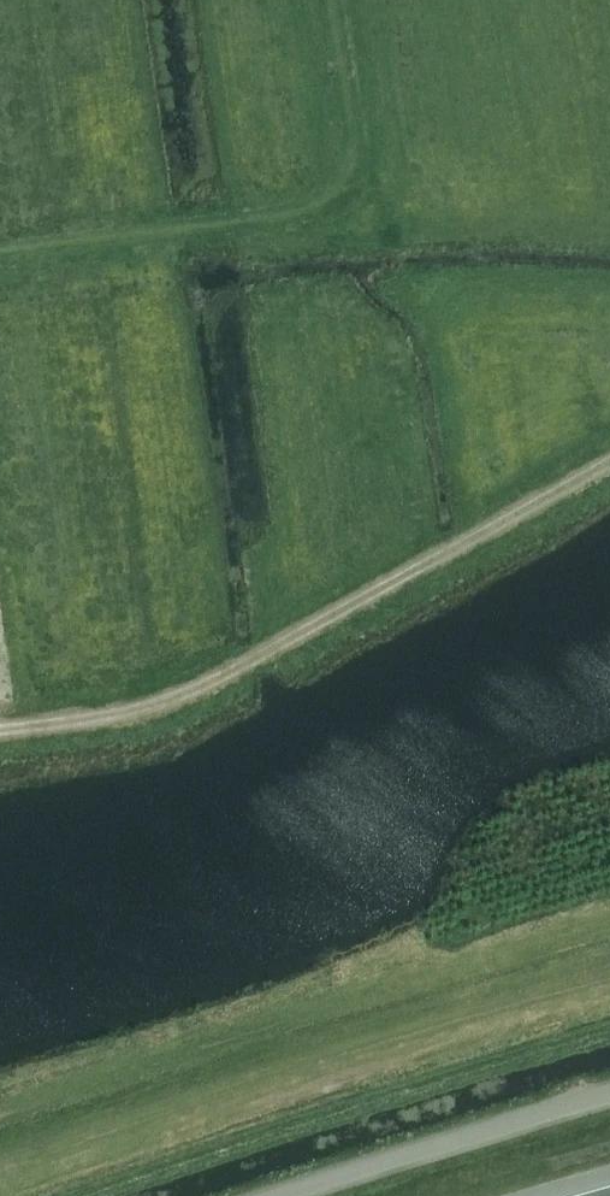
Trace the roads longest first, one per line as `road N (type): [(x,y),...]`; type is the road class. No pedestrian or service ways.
road 1 (unclassified): [(609,1075),(212,1195)]

